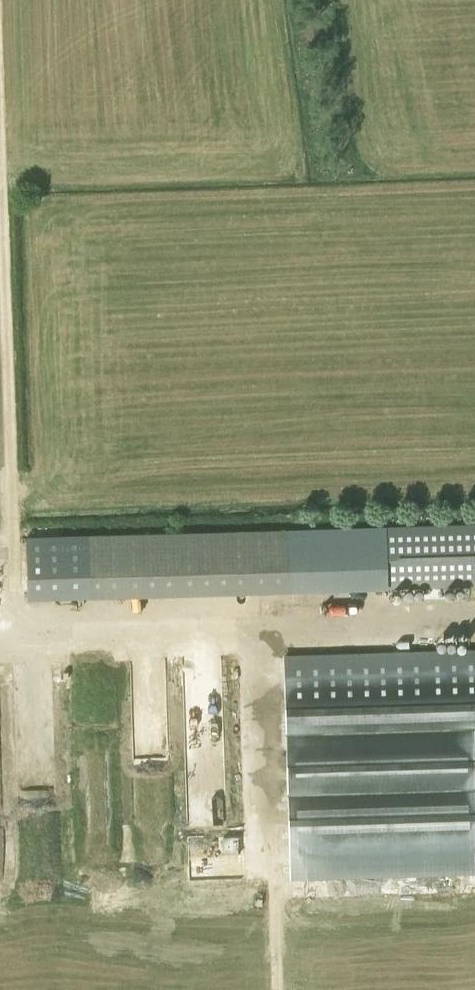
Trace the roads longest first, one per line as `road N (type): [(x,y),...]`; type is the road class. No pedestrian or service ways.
road 1 (track): [(0,142),(16,638),(474,620)]

